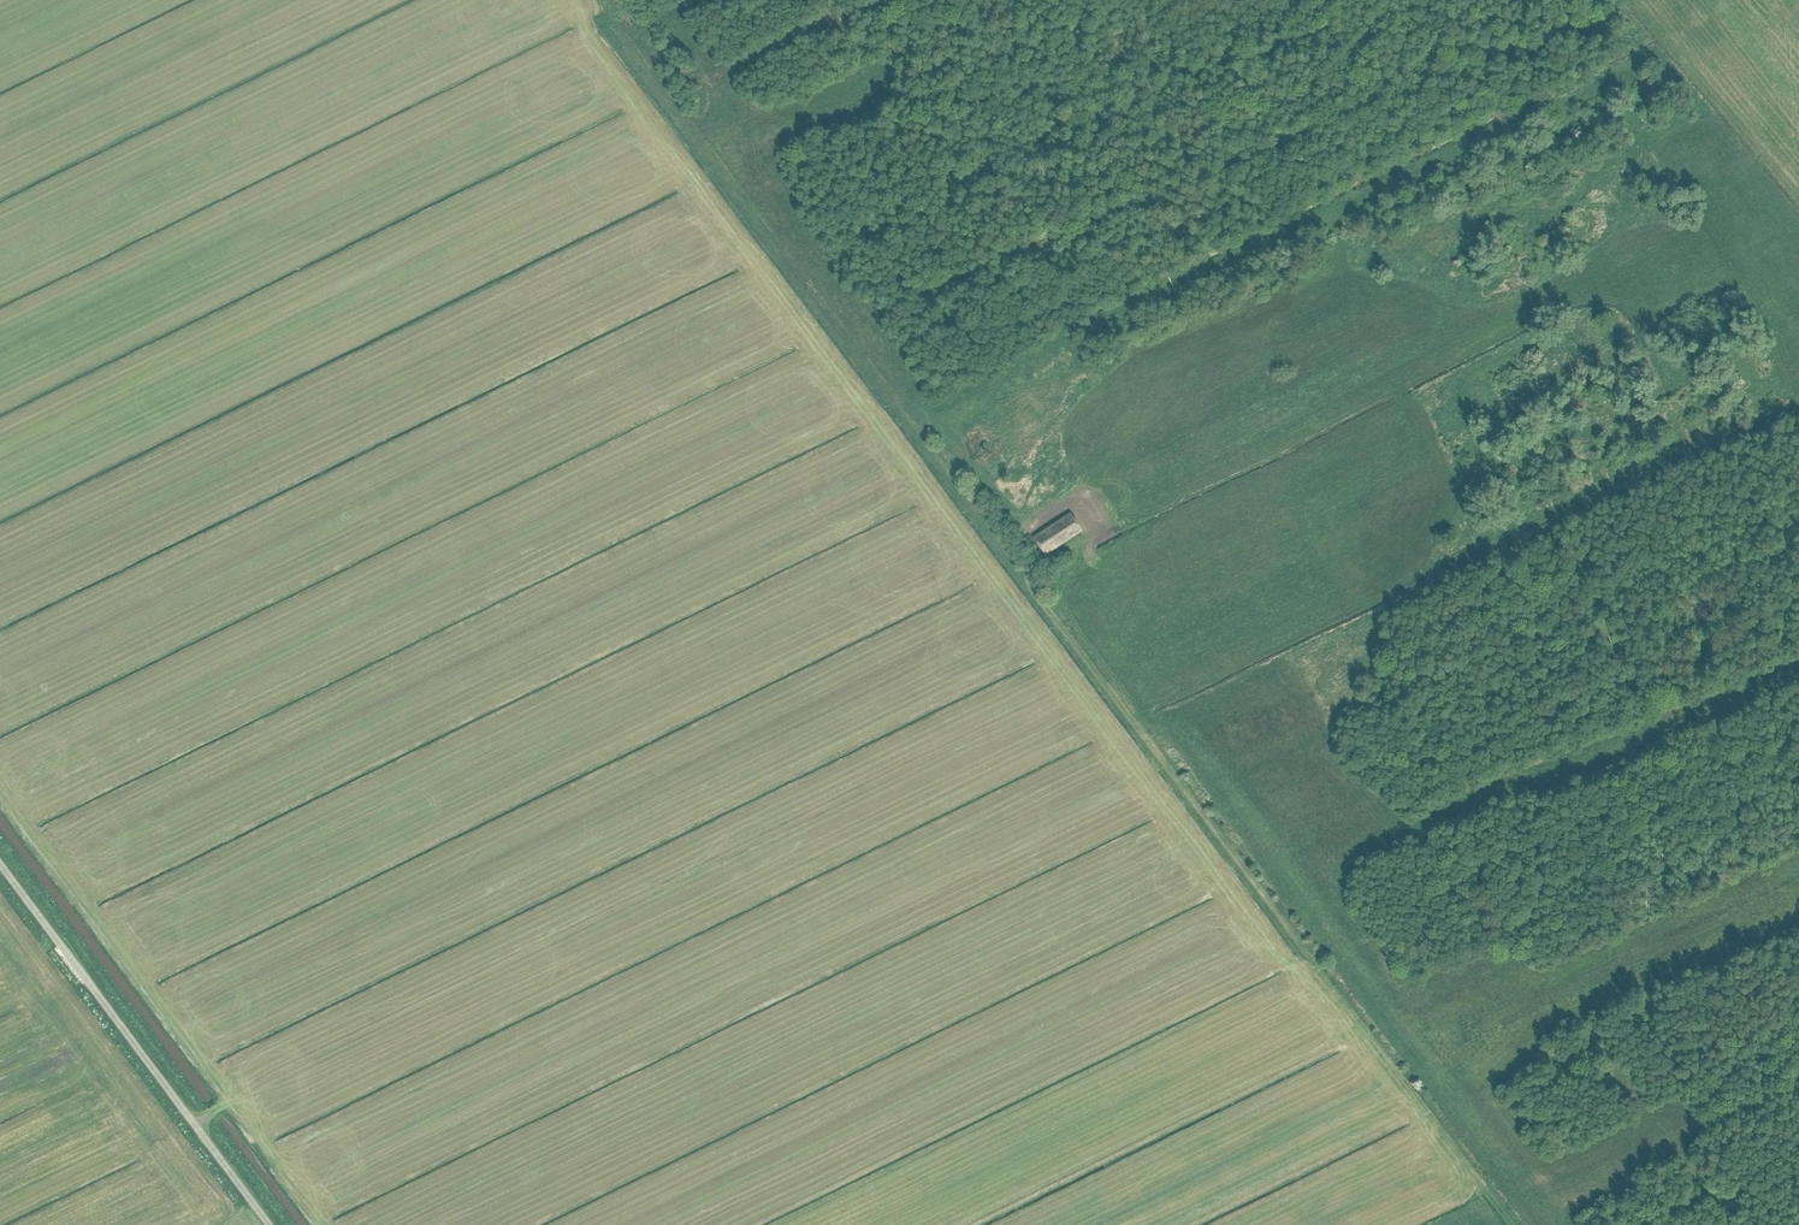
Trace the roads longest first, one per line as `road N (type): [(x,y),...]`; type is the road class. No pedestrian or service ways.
road 1 (track): [(1510,1224),(594,0)]
road 2 (unclassified): [(268,1224),(0,866)]

